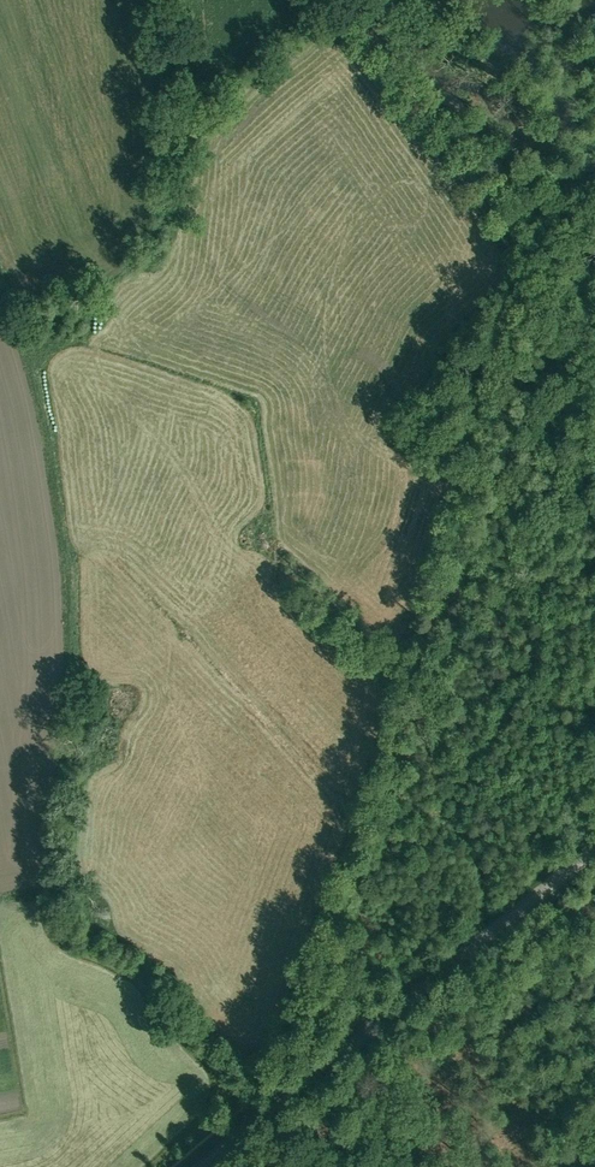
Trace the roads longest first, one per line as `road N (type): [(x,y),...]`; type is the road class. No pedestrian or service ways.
road 1 (tertiary): [(209,1166),(594,850)]
road 2 (unclassified): [(594,409),(540,275),(357,0)]

